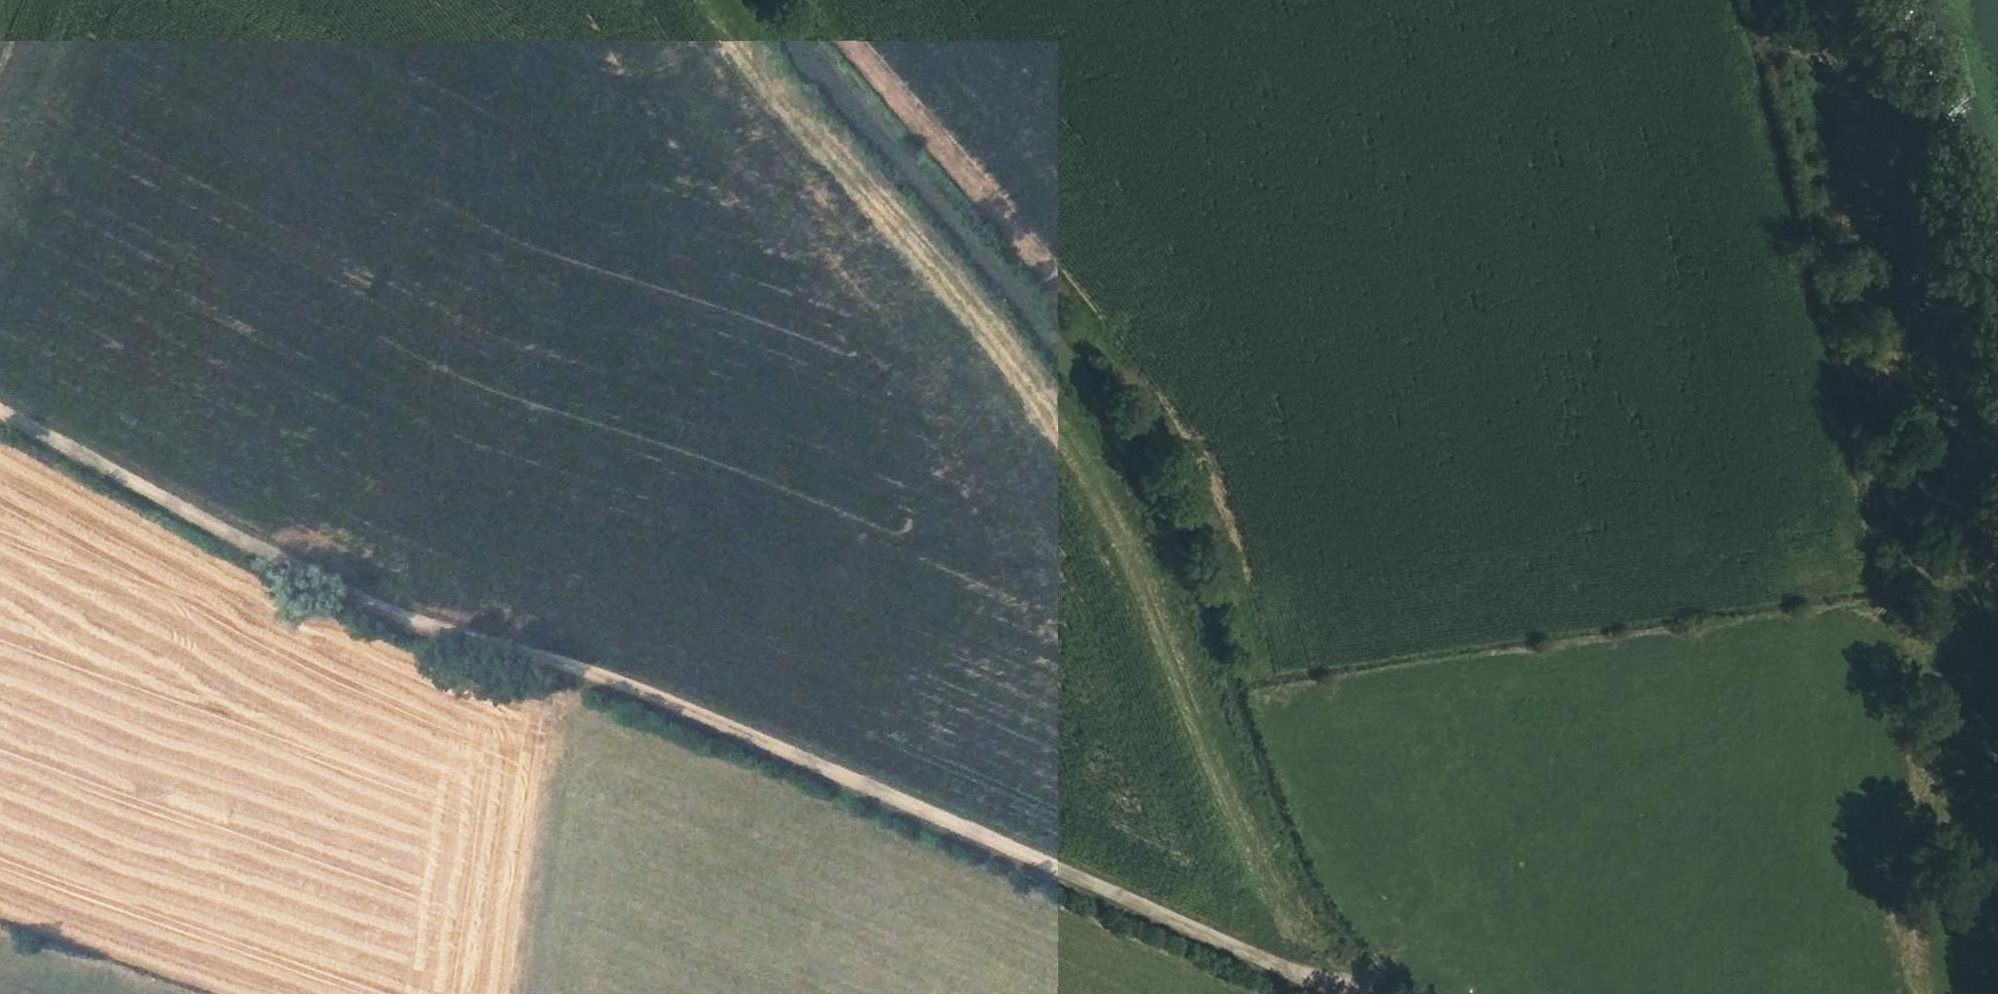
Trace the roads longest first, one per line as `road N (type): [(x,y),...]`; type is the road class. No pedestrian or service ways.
road 1 (unclassified): [(0,411),(392,614),(708,717),(1360,993)]

